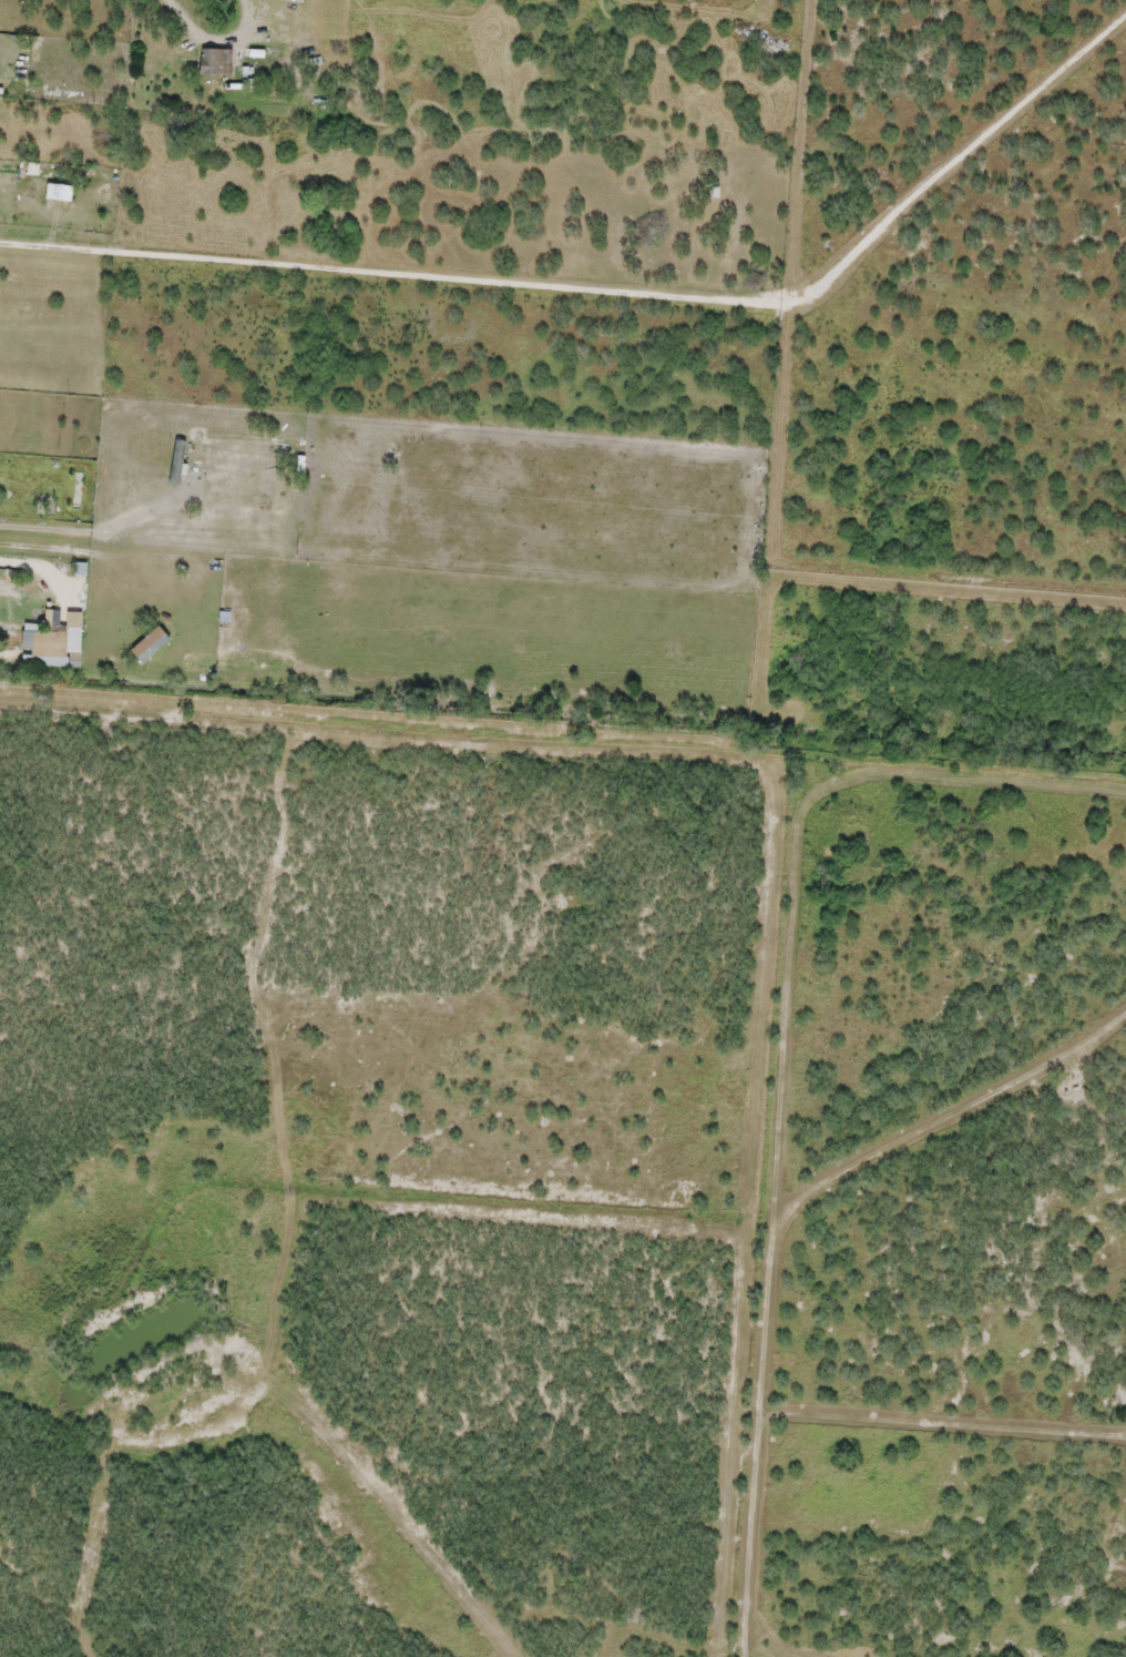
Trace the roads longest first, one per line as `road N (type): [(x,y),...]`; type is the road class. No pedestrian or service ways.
road 1 (residential): [(765,1656),(769,767),(731,746),(0,691)]

